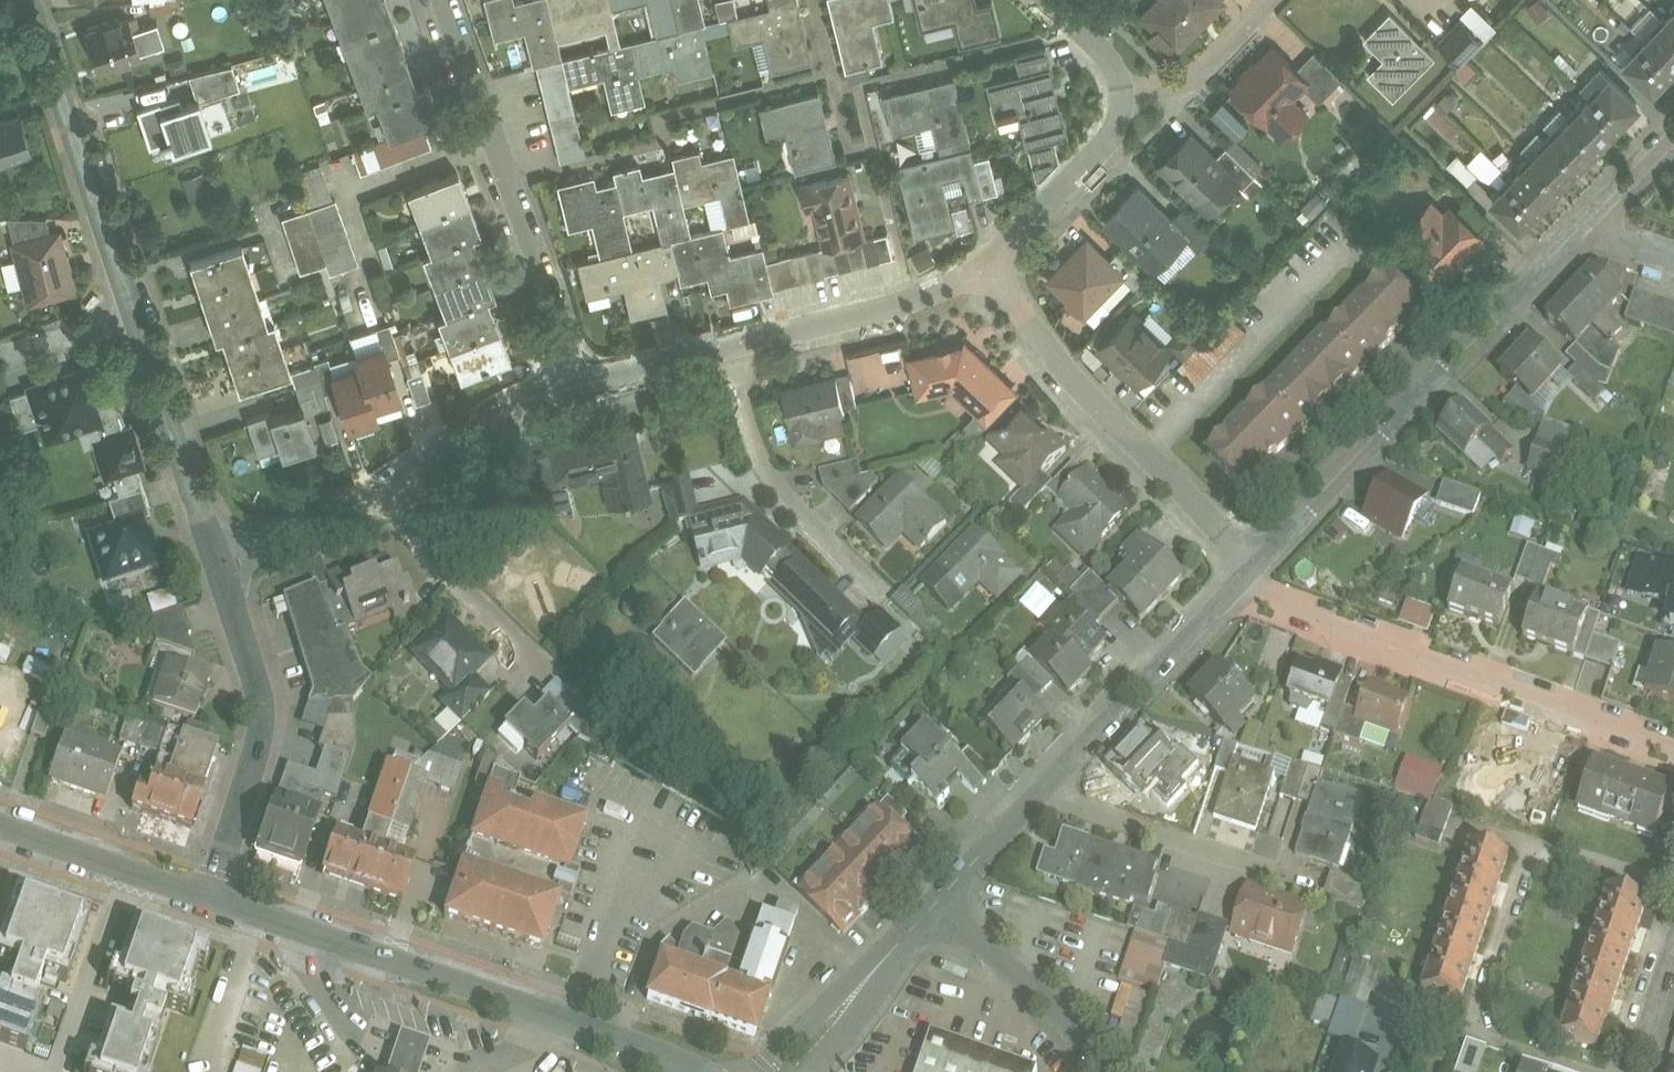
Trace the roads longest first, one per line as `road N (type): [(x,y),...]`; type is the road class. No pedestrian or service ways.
road 1 (residential): [(31,0),(219,564)]
road 2 (residential): [(211,897),(649,1049),(688,1071)]
road 3 (residential): [(1581,221),(1247,571)]
road 4 (residential): [(1247,571),(1284,607),(1673,751)]
road 5 (residential): [(441,0),(542,278),(566,390)]
road 6 (residential): [(1247,571),(1036,343),(983,266)]
road 7 (residential): [(219,564),(261,698),(260,731),(211,897)]
road 8 (residential): [(1247,571),(1039,792)]
road 9 (residential): [(737,347),(756,444),(777,488),(866,581)]
road 10 (residential): [(737,347),(911,303),(983,266)]
road 11 (residential): [(928,910),(1026,981),(1103,1071)]
road 12 (residential): [(983,266),(1103,148),(1121,122),(1126,94)]
road 13 (residential): [(0,825),(211,897)]
road 14 (residential): [(928,910),(782,1071)]
road 15 (residential): [(379,495),(481,428),(566,390)]
road 16 (residential): [(379,495),(525,653)]
road 17 (residential): [(1039,792),(1238,861)]
road 18 (residential): [(1126,94),(1209,66),(1270,0)]
road 19 (residential): [(566,390),(737,347)]
road 20 (residential): [(219,564),(379,495)]
road 21 (residential): [(1039,792),(928,910)]
road 22 (residential): [(1626,1071),(1673,930)]
road 23 (residential): [(1673,125),(1581,221)]
road 24 (residential): [(1126,94),(1102,50),(1049,0)]

